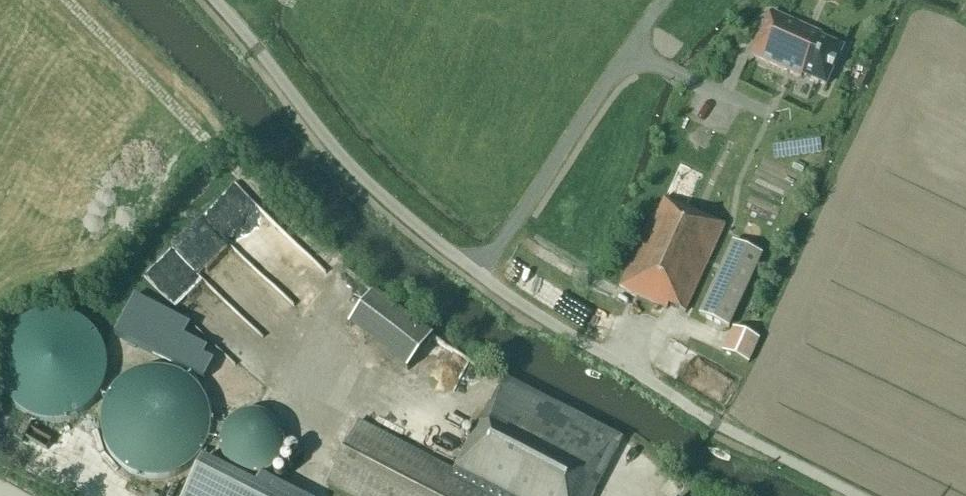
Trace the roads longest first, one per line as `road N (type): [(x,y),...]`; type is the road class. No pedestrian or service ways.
road 1 (unclassified): [(854,495),(757,449),(473,269),(339,157),(211,0)]

